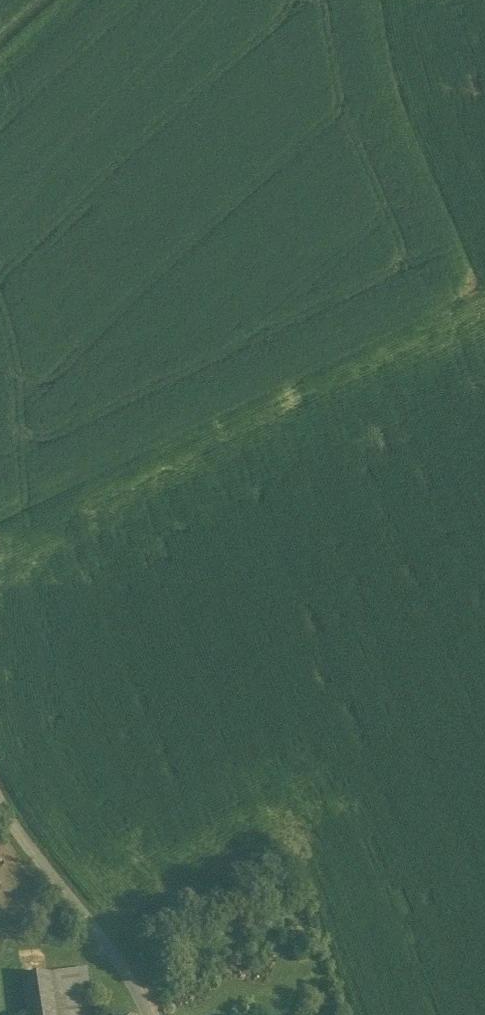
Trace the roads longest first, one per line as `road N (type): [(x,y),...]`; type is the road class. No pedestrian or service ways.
road 1 (residential): [(146,1014),(120,960),(0,796)]

